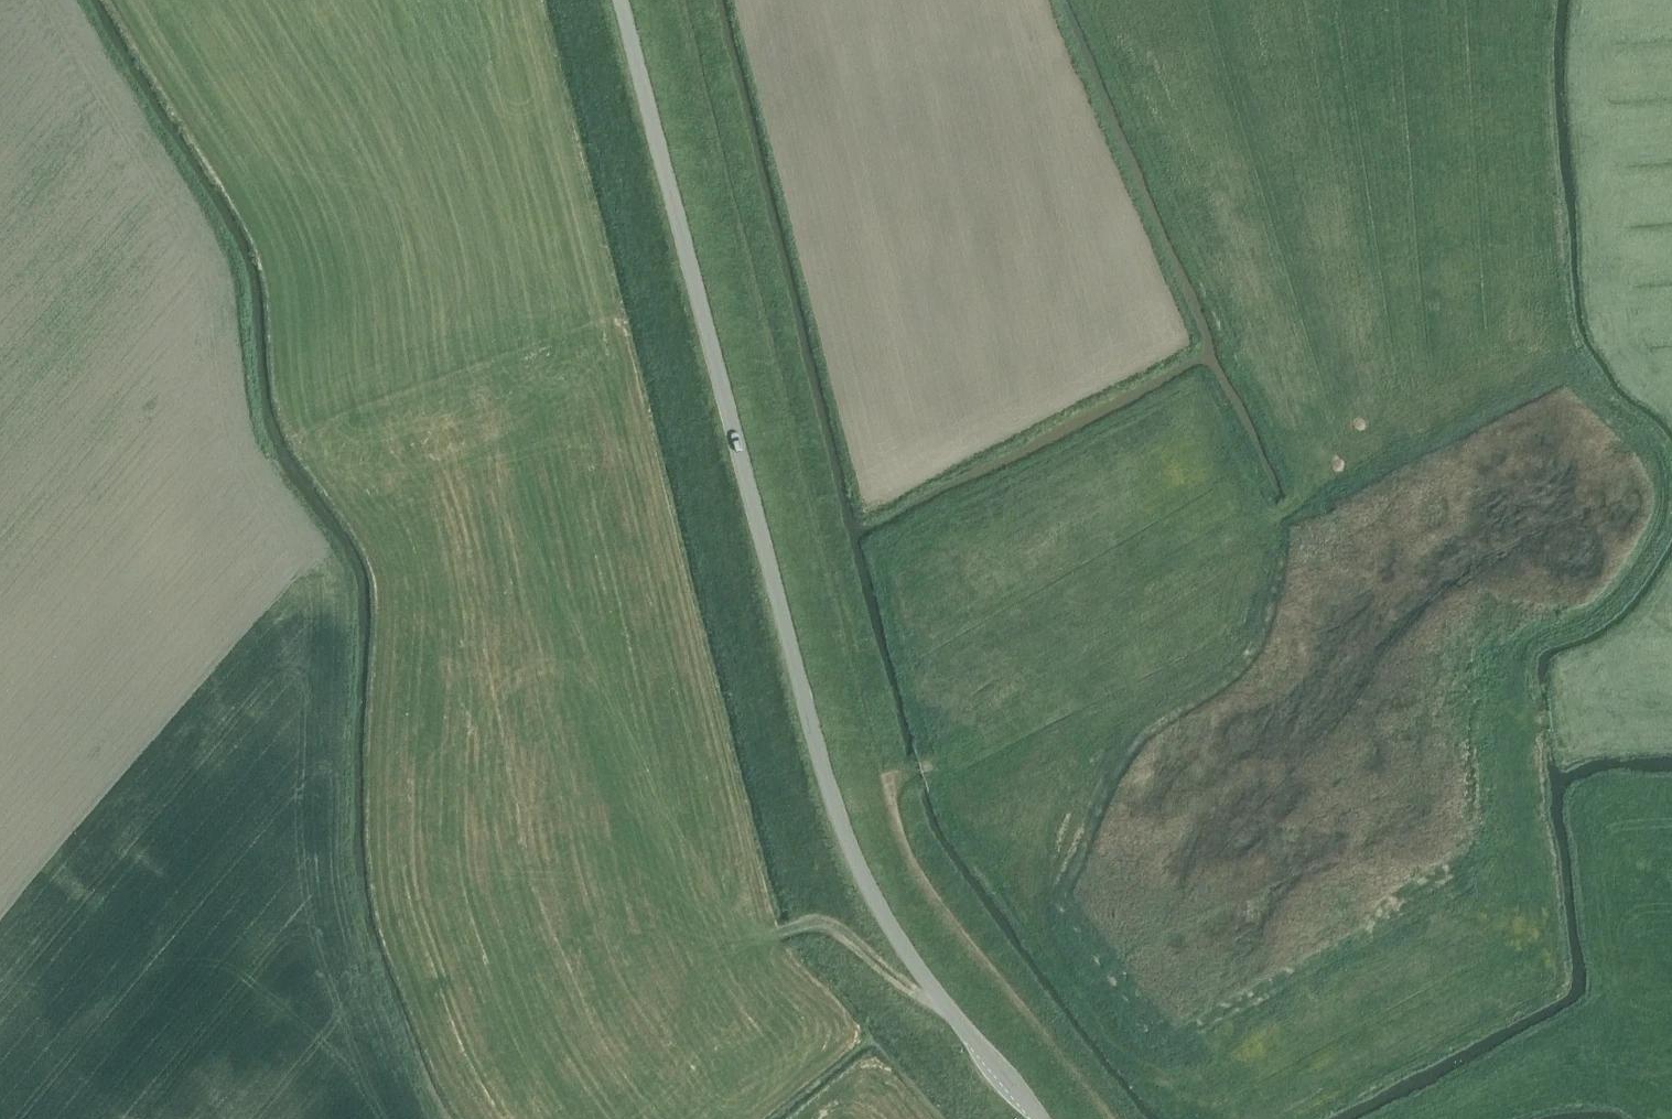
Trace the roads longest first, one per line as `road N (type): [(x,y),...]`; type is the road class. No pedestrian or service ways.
road 1 (unclassified): [(1038,1118),(879,915),(854,859),(819,754),(623,0)]
road 2 (track): [(1609,1012),(1413,1118)]
road 3 (track): [(772,935),(830,929),(946,1005)]

